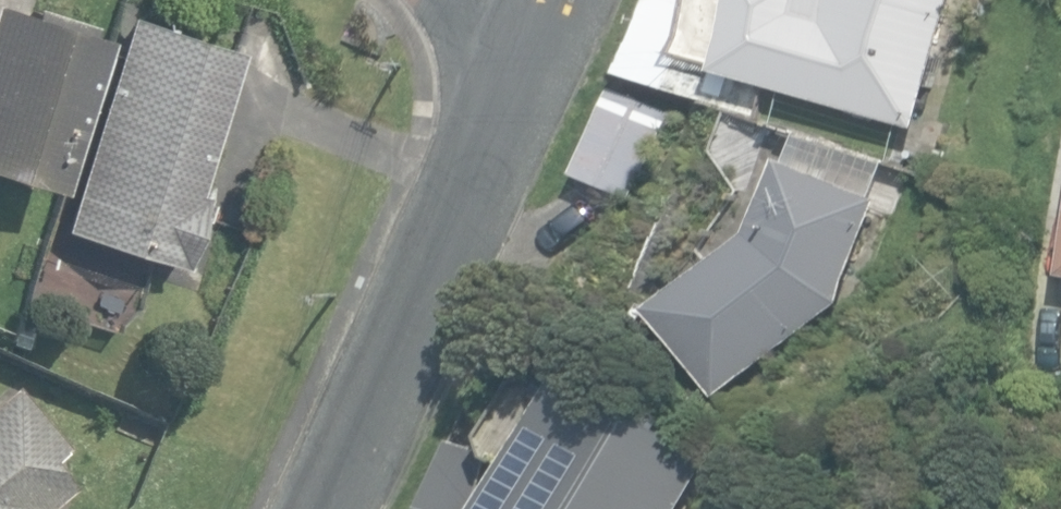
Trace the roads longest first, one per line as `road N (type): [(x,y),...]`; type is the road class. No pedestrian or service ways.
road 1 (residential): [(541,0),(319,508)]

